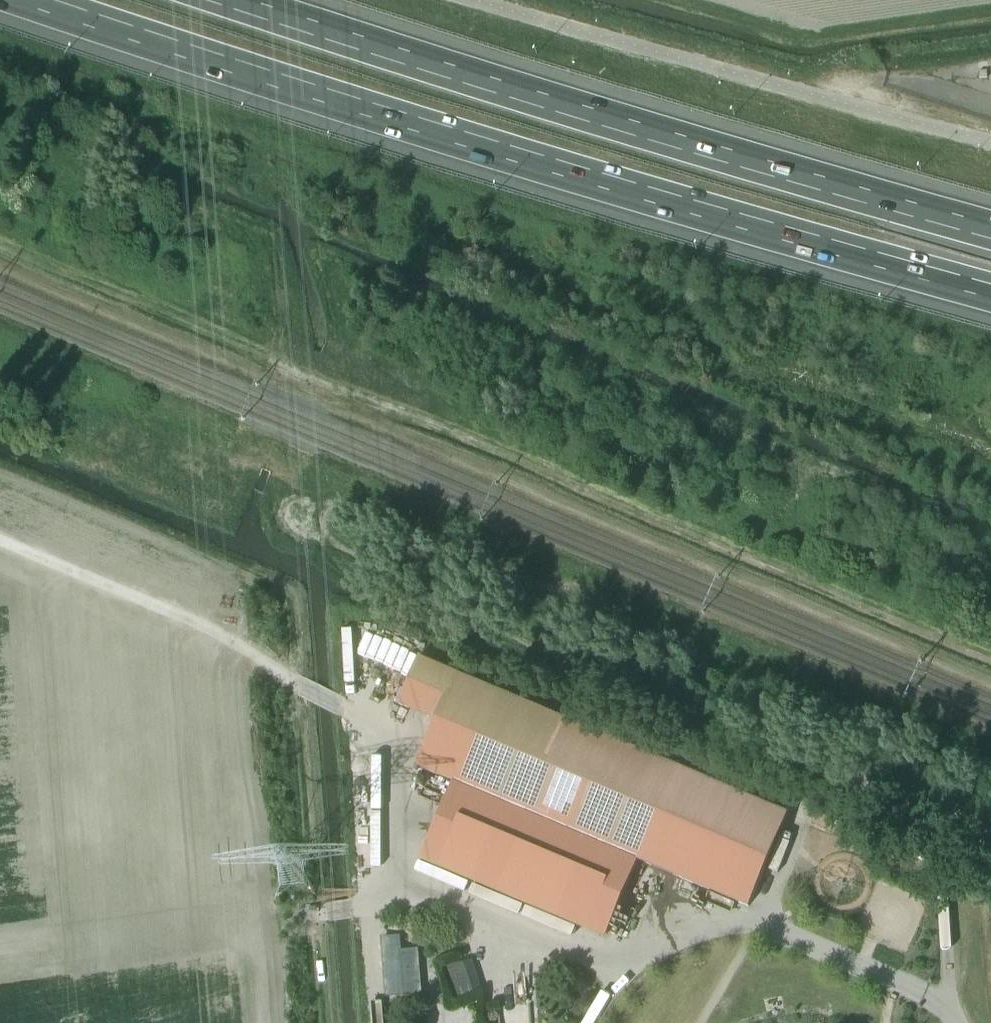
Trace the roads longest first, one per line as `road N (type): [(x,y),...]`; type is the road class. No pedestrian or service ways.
road 1 (track): [(990,663),(0,249)]
road 2 (motorway): [(11,0),(515,162),(990,298)]
road 3 (track): [(958,1022),(942,1002),(755,916),(678,922),(607,950),(472,897),(0,961)]
road 4 (motorway): [(990,225),(251,0)]
road 5 (track): [(472,897),(400,856),(385,754),(348,711),(228,637),(0,541)]

